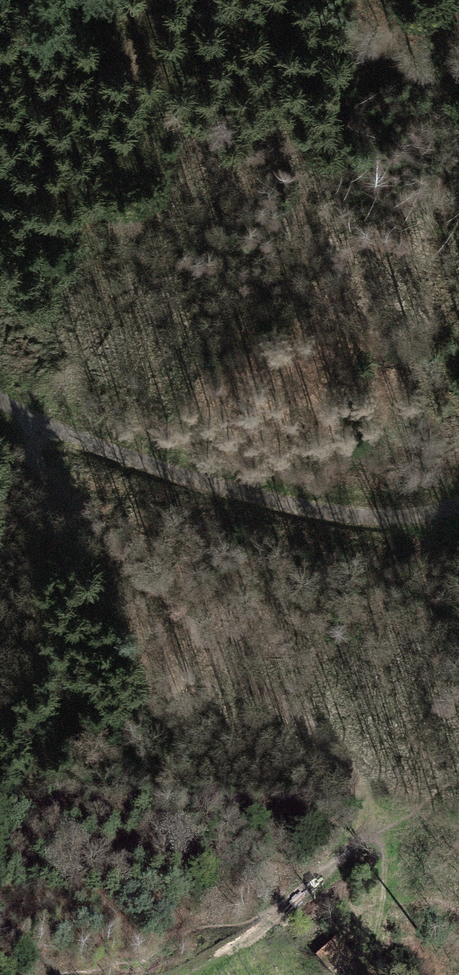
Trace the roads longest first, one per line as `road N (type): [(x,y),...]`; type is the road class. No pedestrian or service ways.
road 1 (track): [(0,400),(72,435),(400,523),(458,506)]
road 2 (track): [(41,0),(5,228),(2,401)]
road 3 (track): [(366,842),(271,934),(185,974)]

